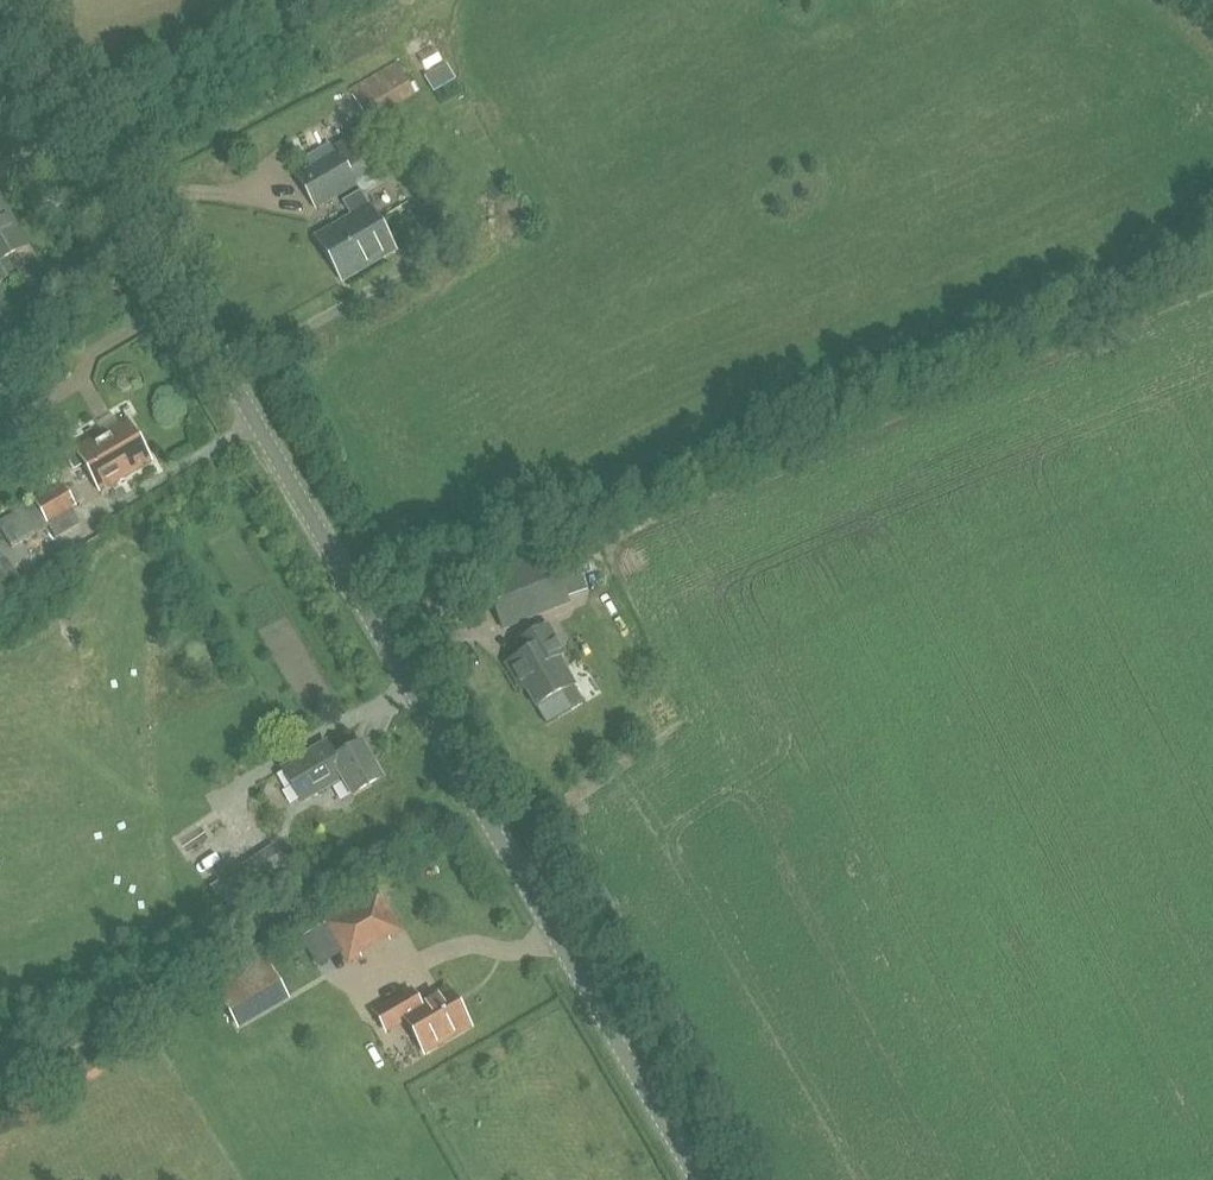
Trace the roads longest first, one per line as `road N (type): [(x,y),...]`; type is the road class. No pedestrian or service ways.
road 1 (unclassified): [(699,1179),(10,0)]

